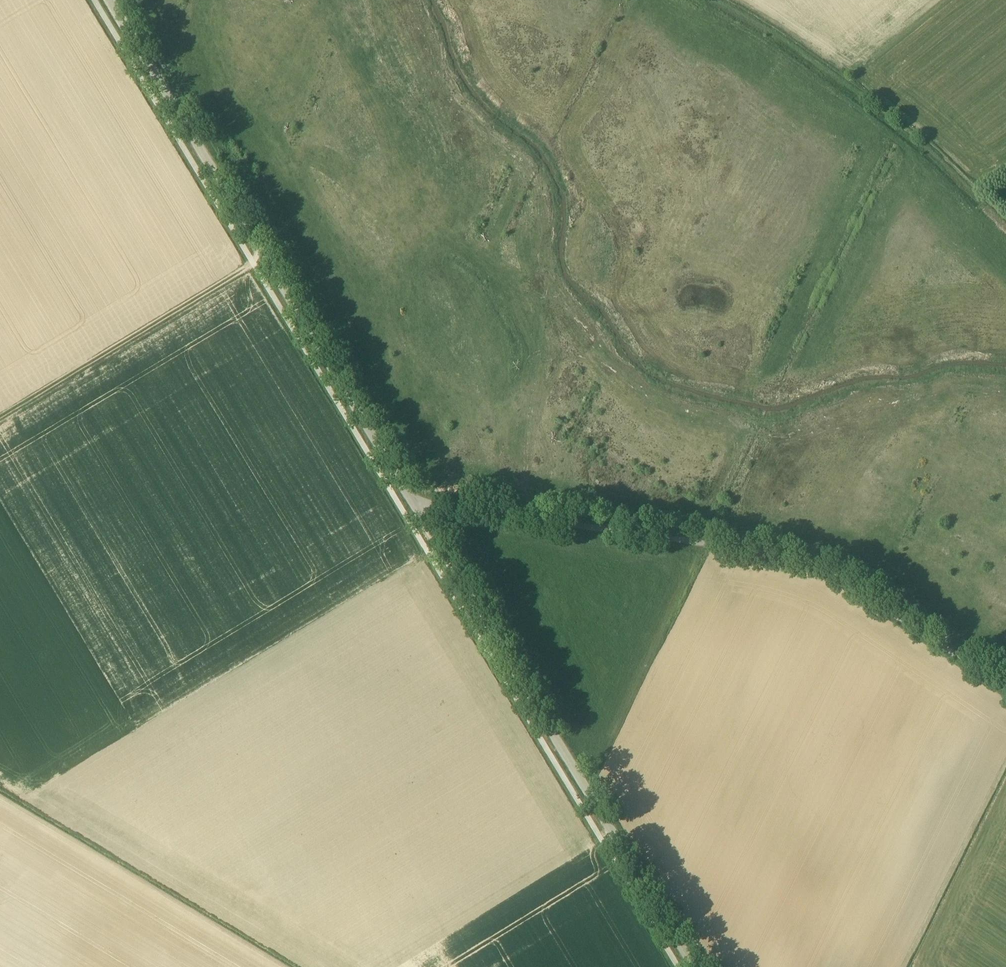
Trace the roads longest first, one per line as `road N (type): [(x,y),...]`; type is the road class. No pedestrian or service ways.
road 1 (unclassified): [(1005,690),(860,595),(747,549),(436,505),(419,511)]
road 2 (unclassified): [(111,0),(419,511)]
road 3 (unclassified): [(419,511),(694,966)]
road 4 (track): [(266,256),(0,415)]

